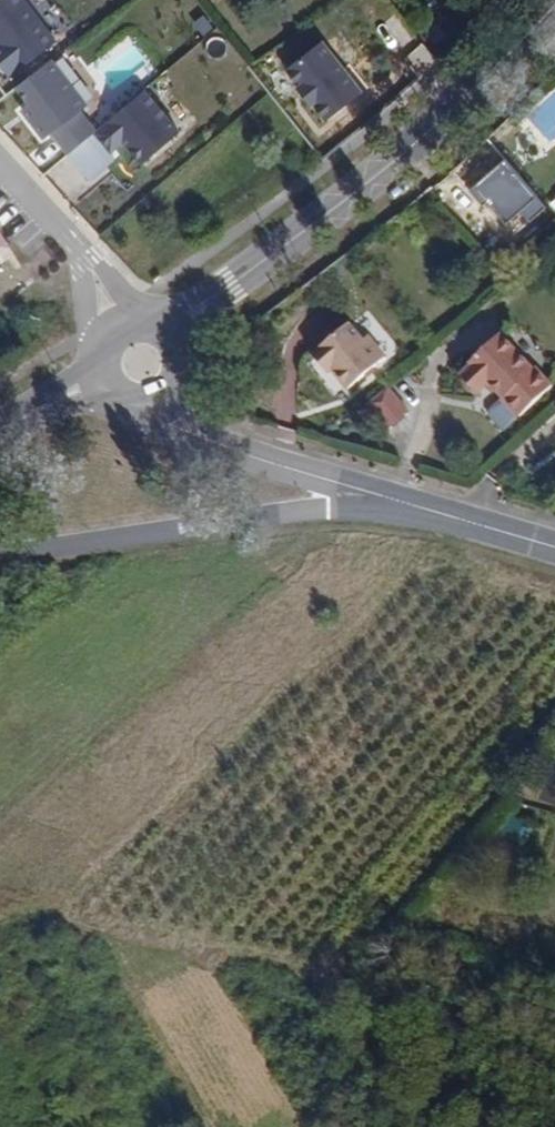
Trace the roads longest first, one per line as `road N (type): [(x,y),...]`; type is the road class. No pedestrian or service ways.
road 1 (secondary): [(547,0),(382,173),(141,365)]
road 2 (residential): [(0,556),(329,508),(456,518)]
road 3 (residential): [(456,518),(241,452),(141,365)]
road 4 (residential): [(0,157),(86,264),(141,365)]
road 5 (secondary): [(141,365),(0,429)]

